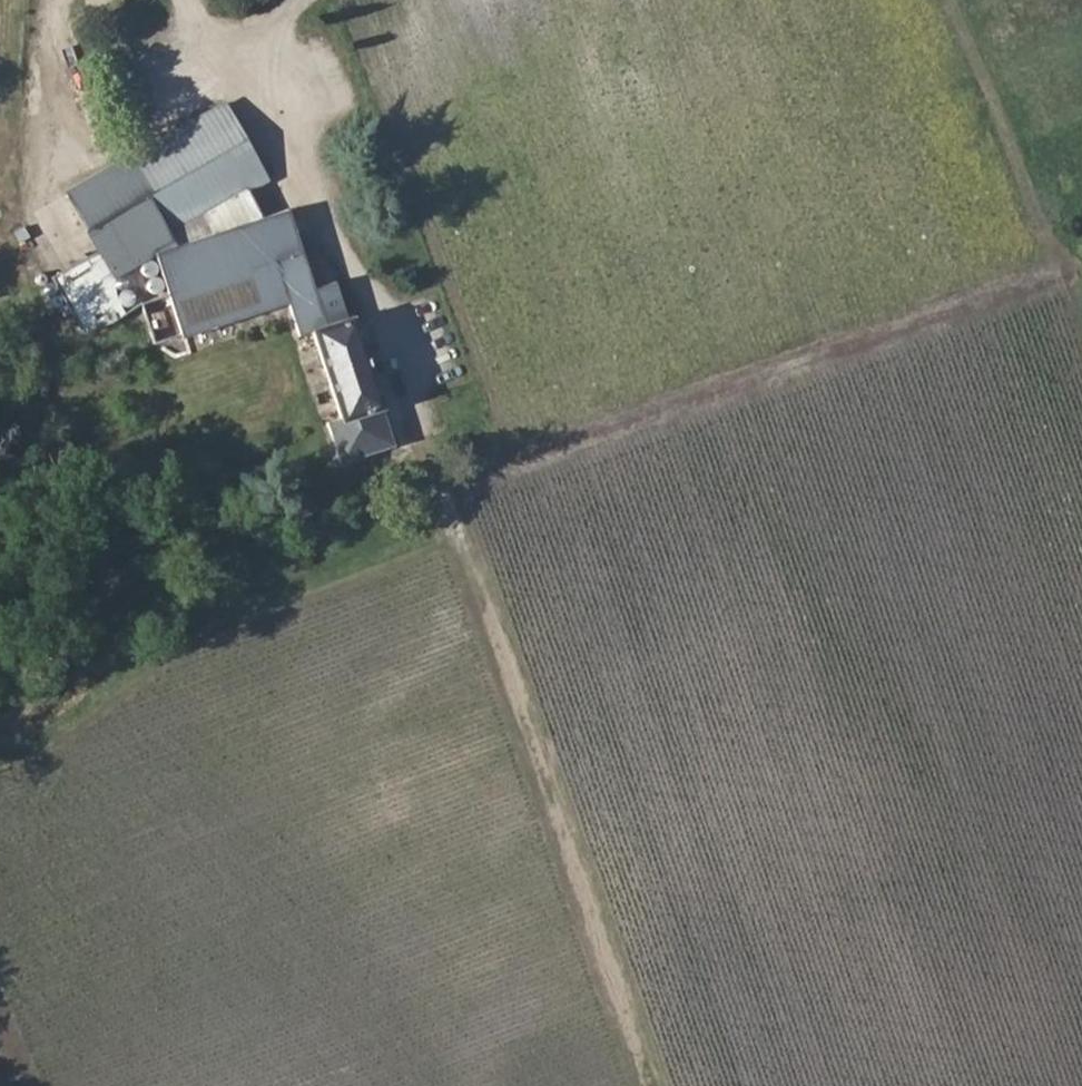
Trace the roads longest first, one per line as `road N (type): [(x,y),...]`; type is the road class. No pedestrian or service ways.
road 1 (track): [(211,47),(284,113),(336,255),(390,321),(656,1085)]
road 2 (unclassified): [(296,0),(211,47),(187,0)]

